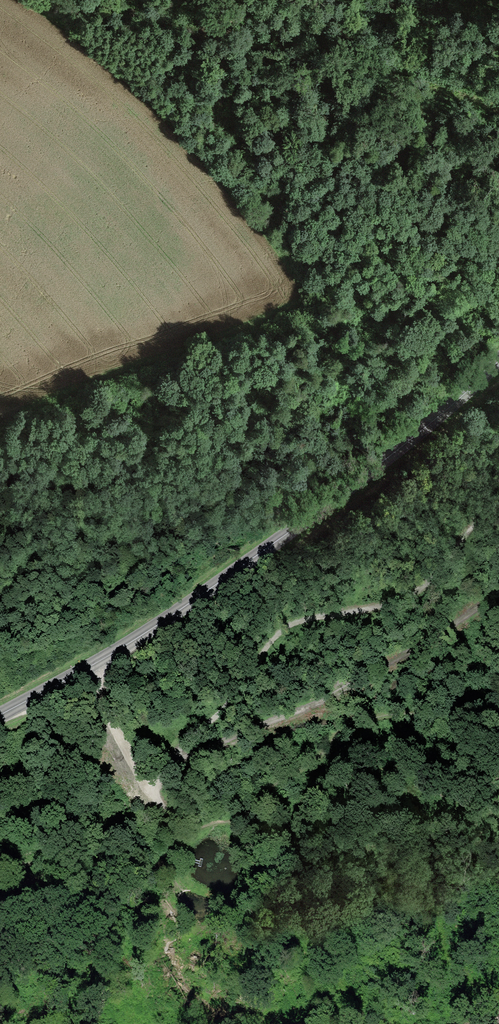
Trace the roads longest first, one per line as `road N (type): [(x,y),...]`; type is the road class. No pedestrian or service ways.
road 1 (secondary): [(0,715),(134,641),(498,360)]
road 2 (track): [(153,794),(213,742),(333,698),(498,591)]
road 3 (track): [(0,890),(95,867),(151,870),(181,833)]
road 4 (track): [(498,302),(447,302),(343,283),(301,294)]
road 5 (track): [(87,667),(153,794)]

